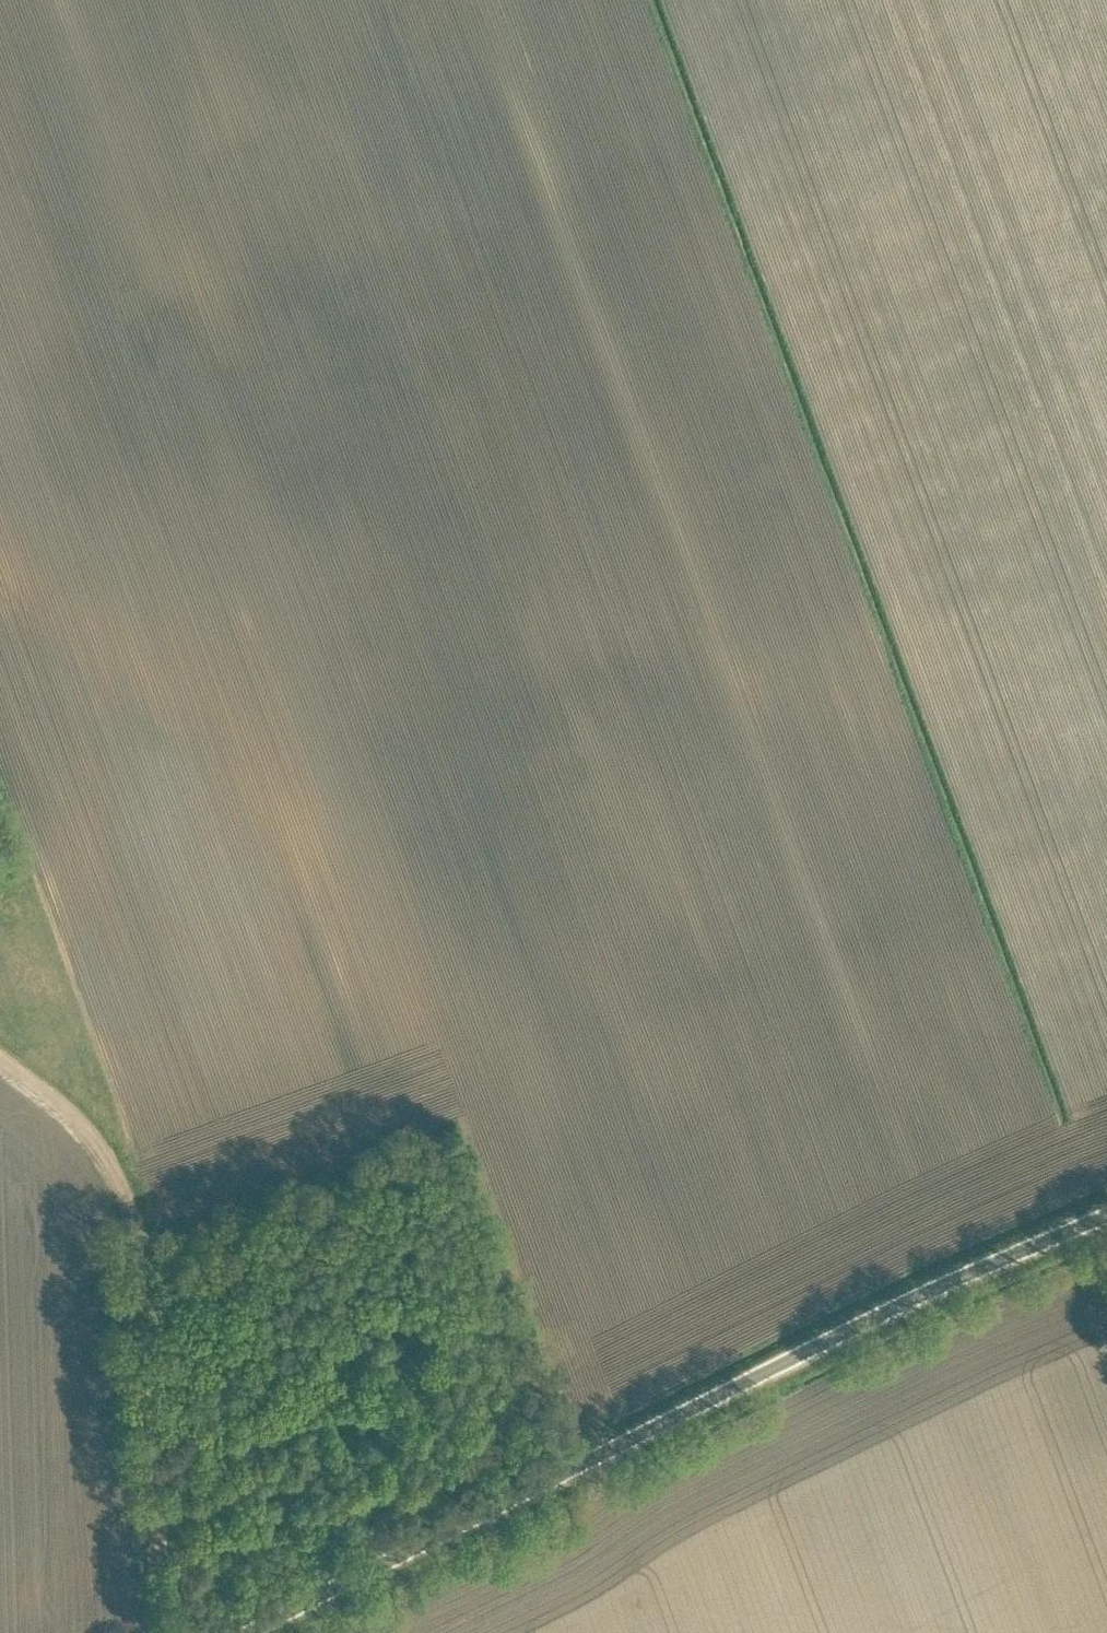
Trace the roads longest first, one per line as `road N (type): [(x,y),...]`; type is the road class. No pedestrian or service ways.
road 1 (unclassified): [(242,1632),(911,1300),(1106,1214)]
road 2 (track): [(166,1632),(140,1248),(99,1153),(63,1111),(0,1067)]

